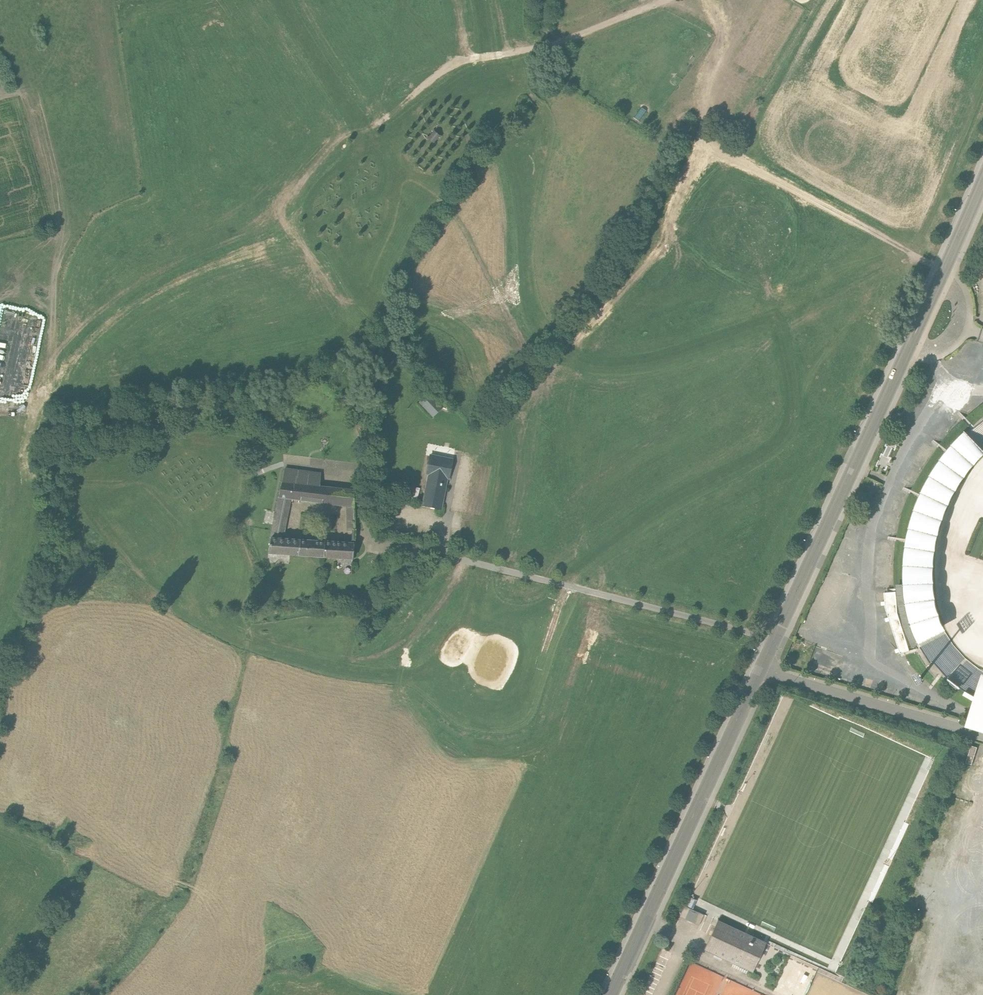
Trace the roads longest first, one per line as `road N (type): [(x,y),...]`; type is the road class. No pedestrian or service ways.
road 1 (tertiary): [(610,994),(982,179)]
road 2 (track): [(670,0),(558,43),(478,58),(376,127),(309,147)]
road 3 (track): [(37,91),(65,224),(43,392)]
road 4 (track): [(904,261),(982,82)]

